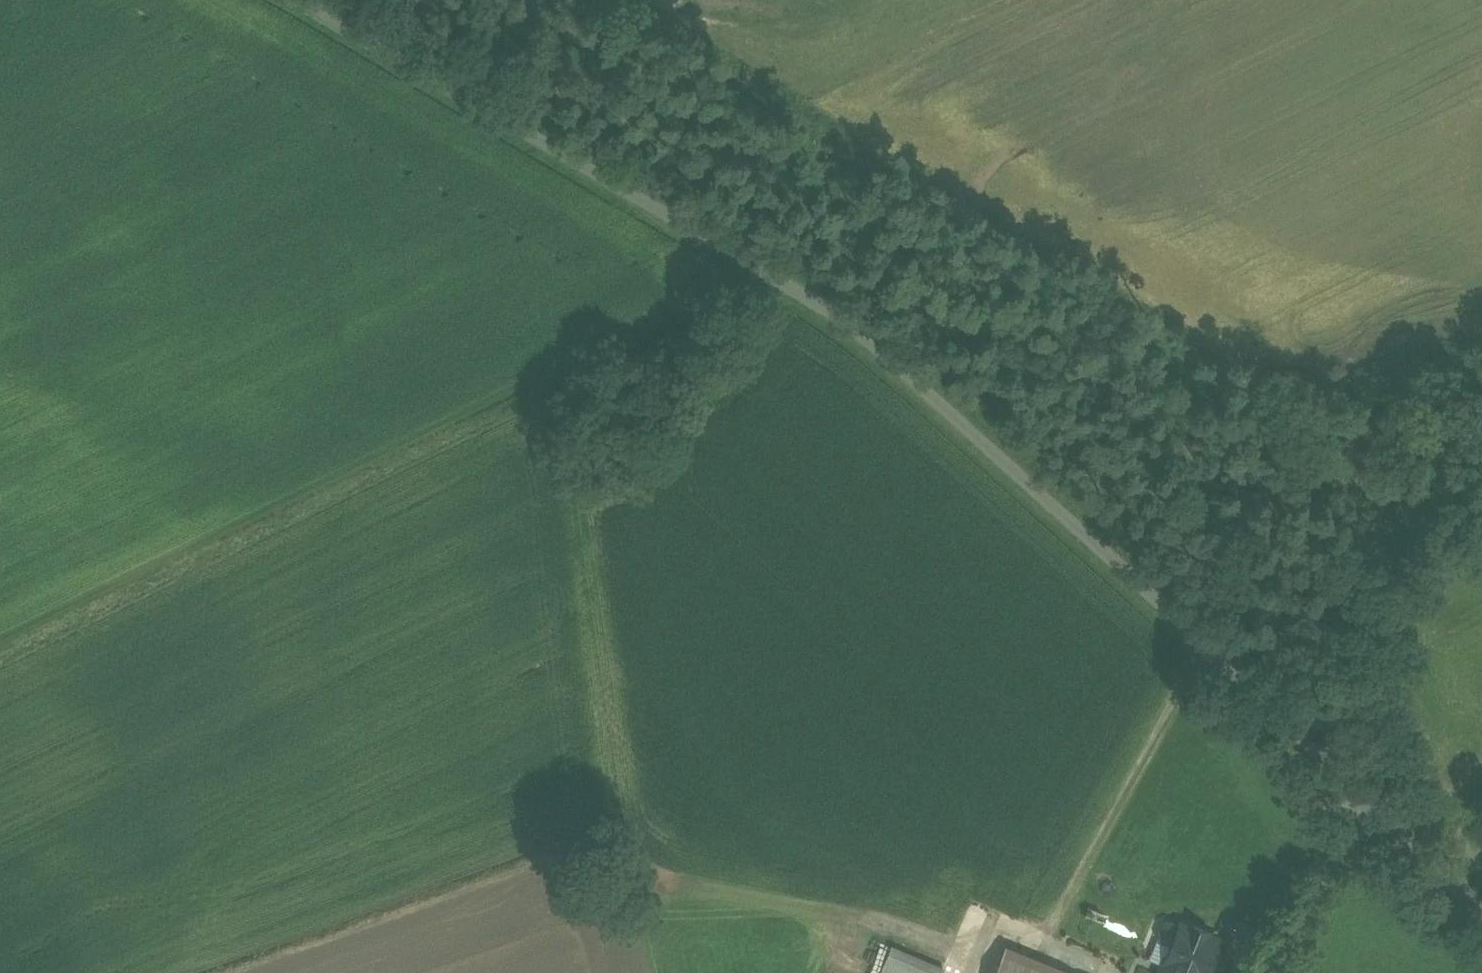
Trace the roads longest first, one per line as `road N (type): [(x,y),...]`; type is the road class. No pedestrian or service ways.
road 1 (unclassified): [(1481,914),(1200,638),(840,320),(312,0)]

